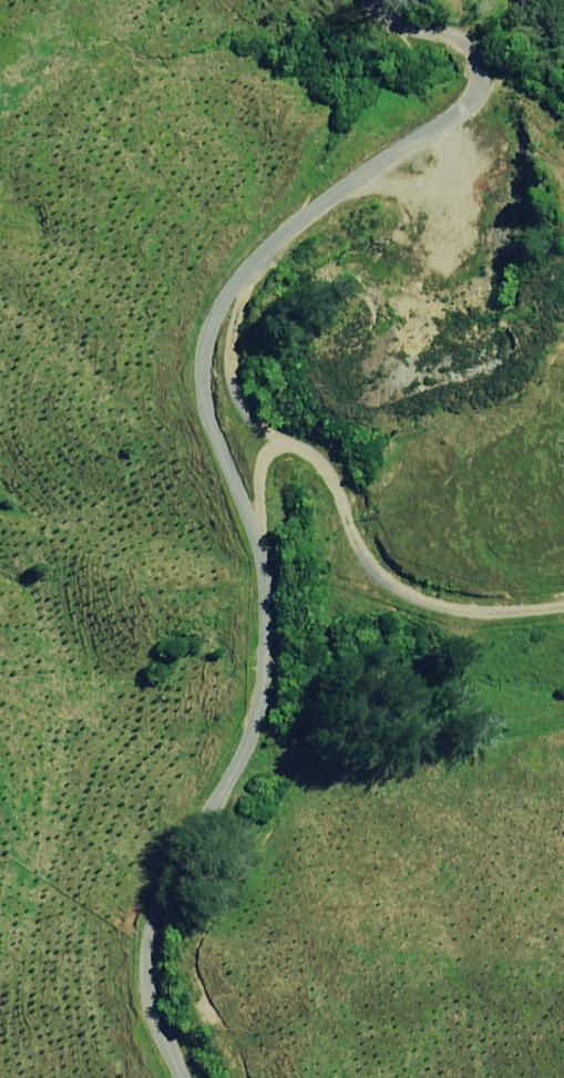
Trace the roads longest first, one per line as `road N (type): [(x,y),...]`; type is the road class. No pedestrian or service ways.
road 1 (unclassified): [(182,1077),(146,968),(155,915),(242,760),(258,711),(267,602),(258,535),(202,378),(213,319),(257,260)]
road 2 (track): [(257,260),(236,323),(236,400),(322,465),(383,578),(426,604),(480,615),(563,607)]
road 3 (track): [(257,260),(339,189),(444,123),(479,85),(475,54),(457,36),(392,24),(359,0)]

